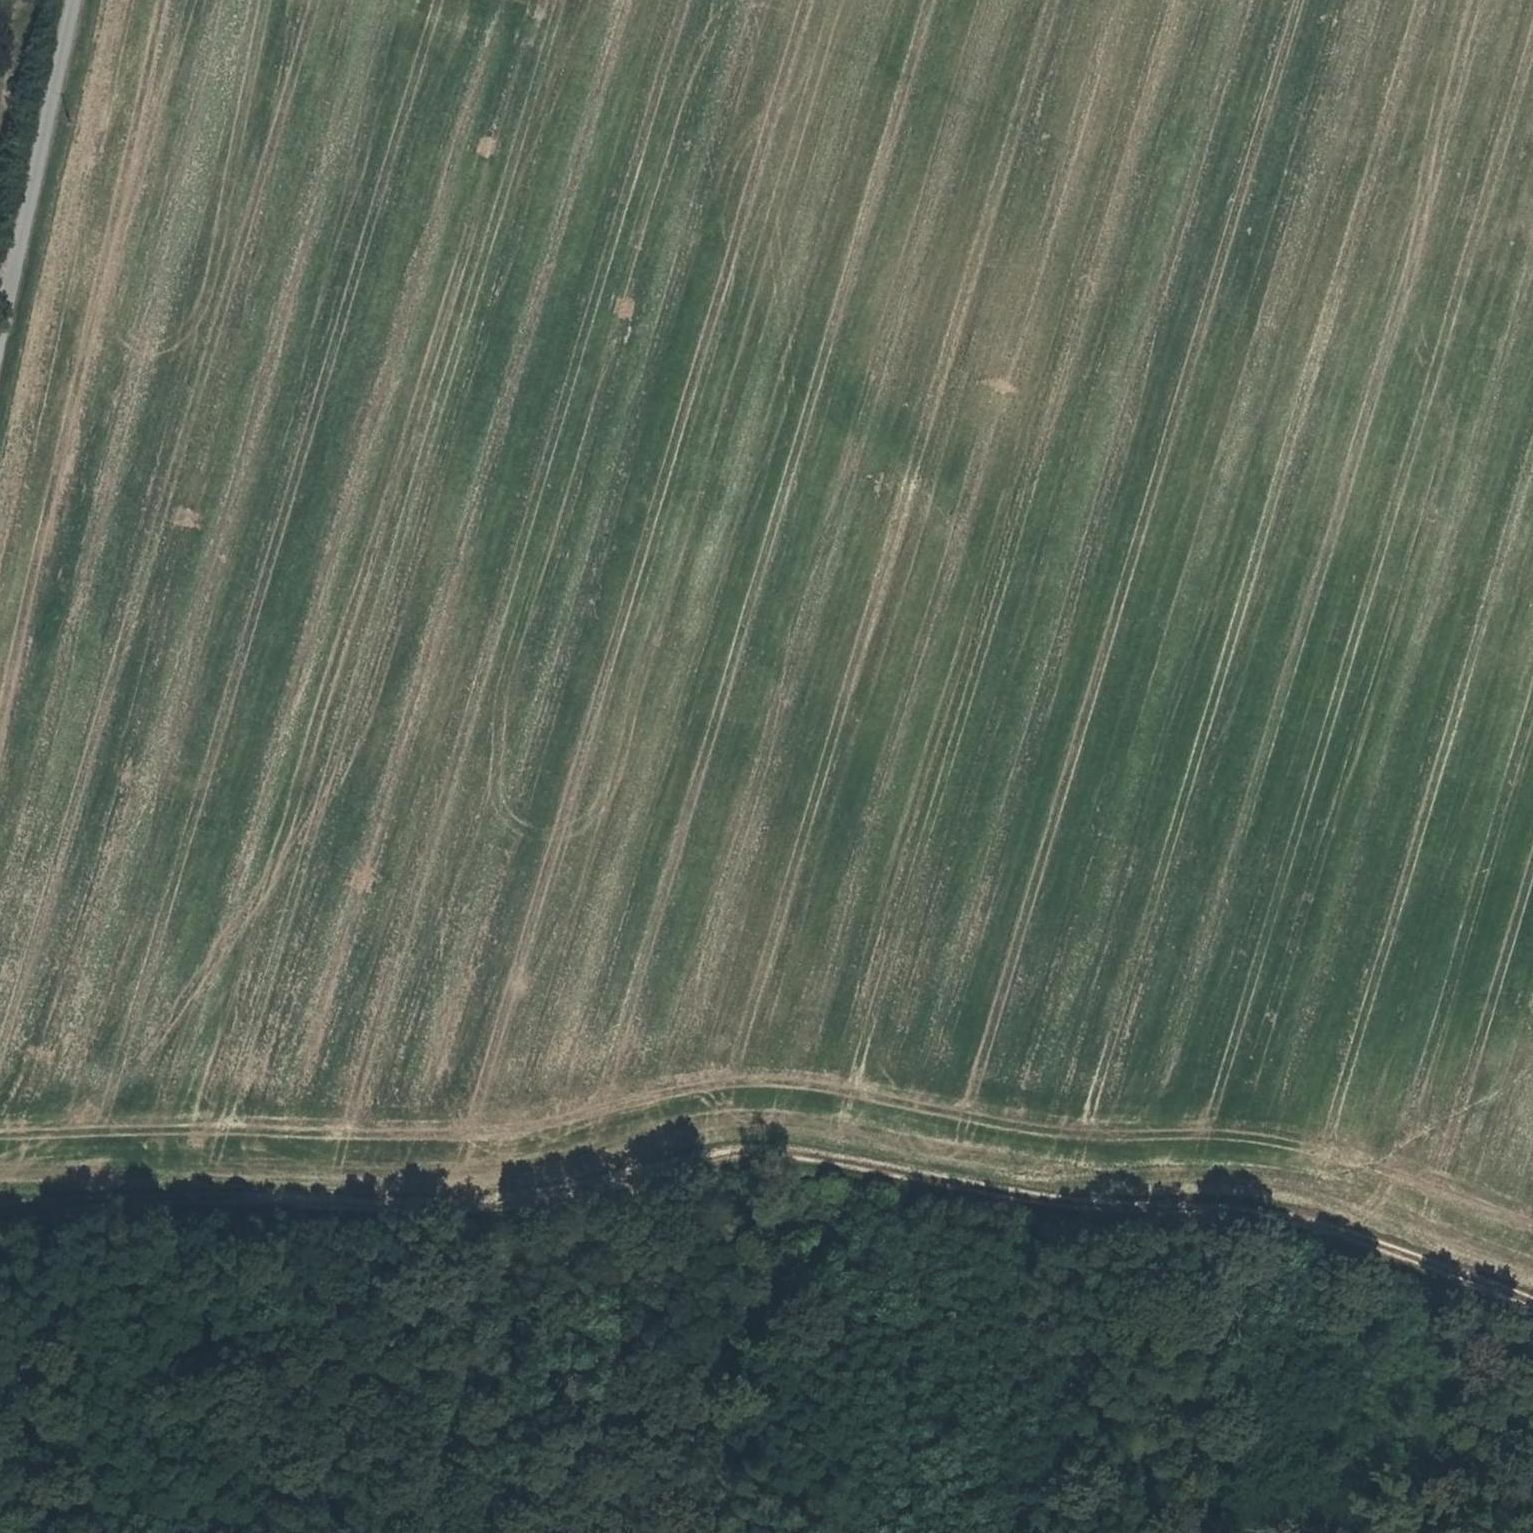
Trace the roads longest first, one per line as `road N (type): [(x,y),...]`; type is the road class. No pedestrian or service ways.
road 1 (track): [(0,1215),(464,1211),(719,1162),(882,1171),(1077,1206),(1256,1208),(1532,1324)]
road 2 (unclassified): [(73,0),(0,331)]

